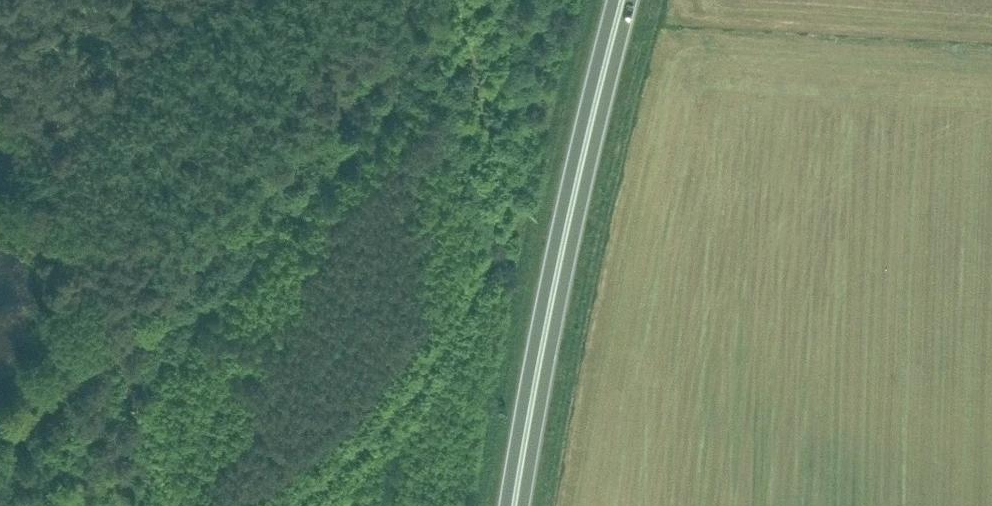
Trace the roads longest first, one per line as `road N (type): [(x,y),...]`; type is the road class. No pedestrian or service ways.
road 1 (track): [(423,0),(114,330),(126,381),(151,423),(156,472),(141,505)]
road 2 (track): [(276,505),(376,429),(449,328),(511,198),(455,0)]
road 3 (trunk): [(514,505),(561,243),(623,0)]

